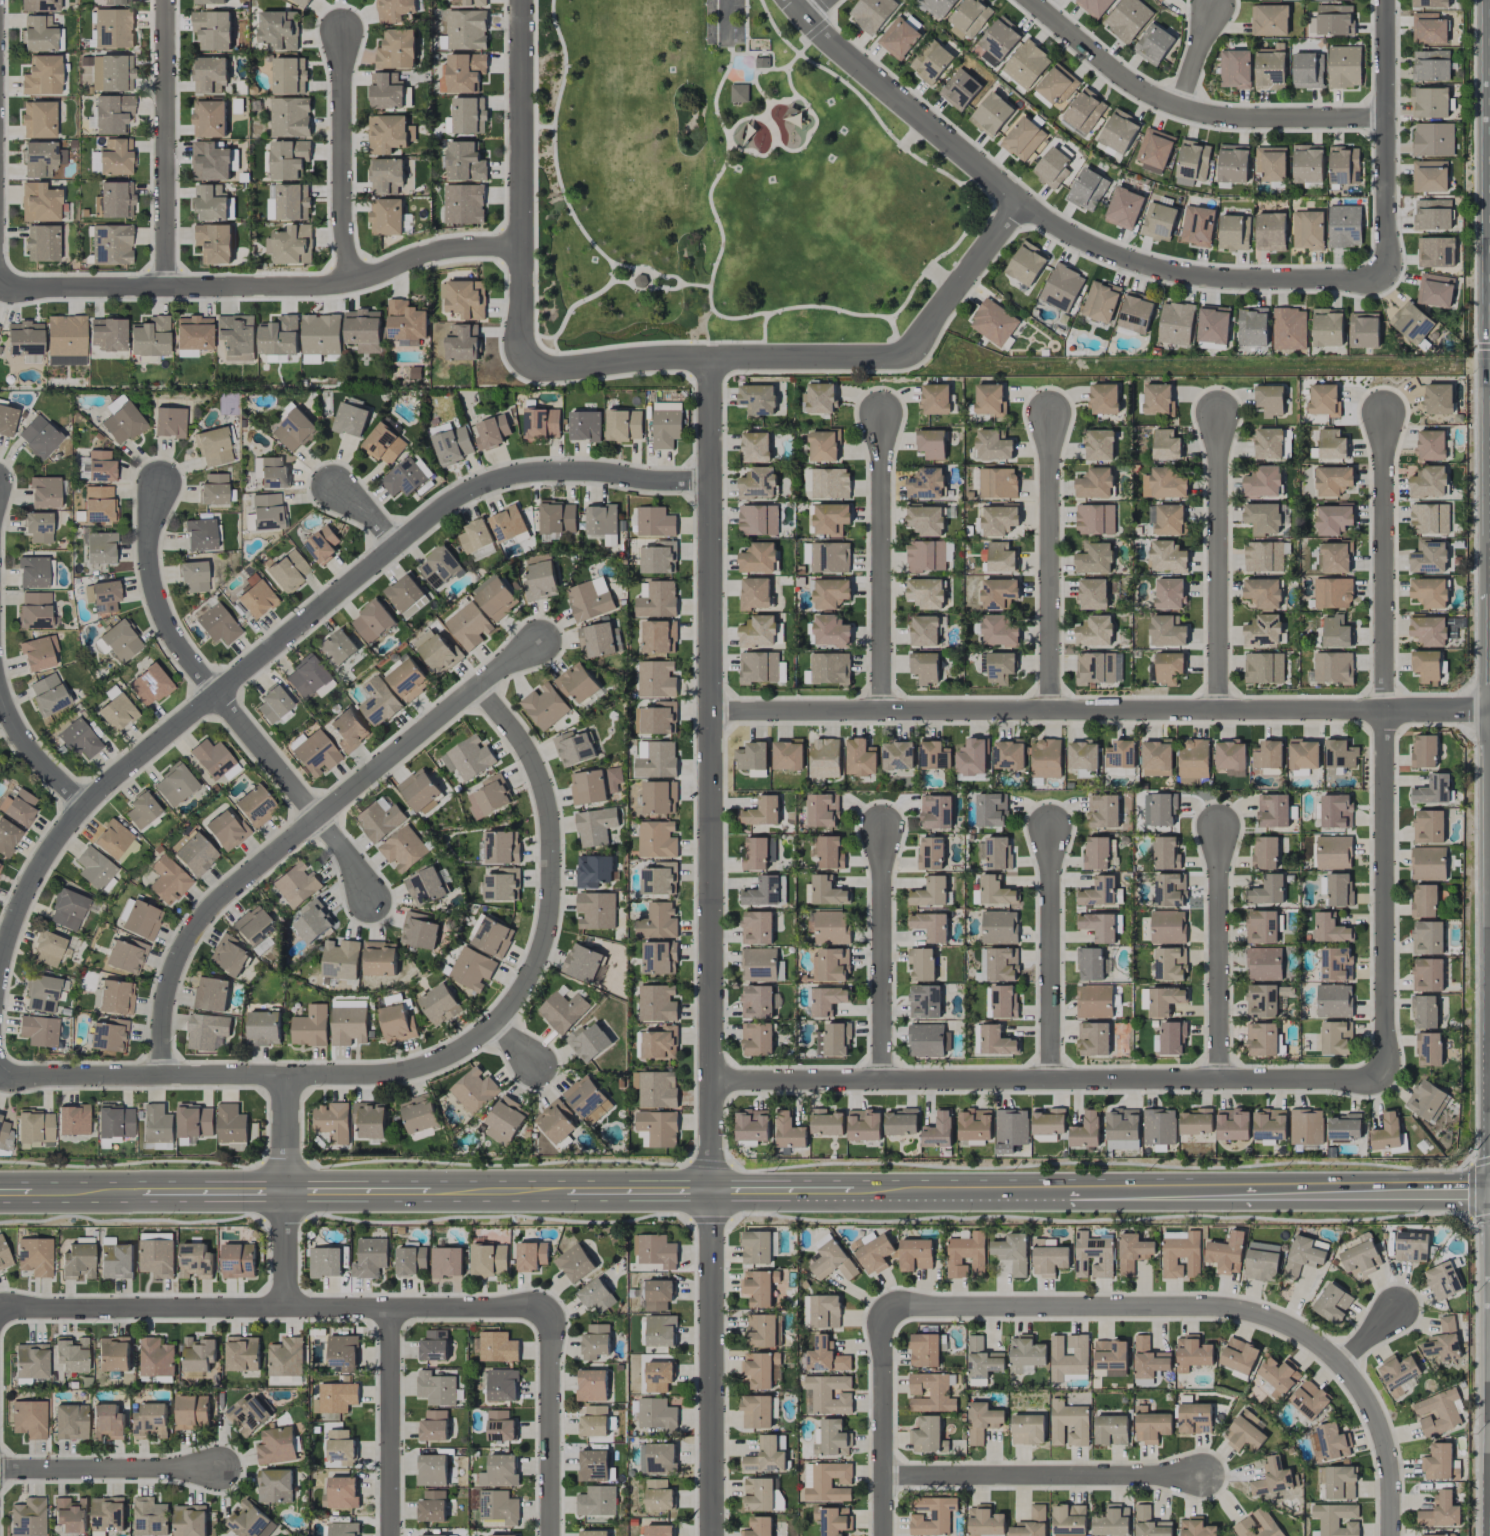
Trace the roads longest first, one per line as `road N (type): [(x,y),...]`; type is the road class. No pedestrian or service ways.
road 1 (residential): [(710,480),(527,473),(443,507),(86,803),(25,894),(0,972)]
road 2 (residential): [(483,684),(535,764),(554,848),(541,959),(518,998),(471,1046),(385,1076),(0,1075)]
road 3 (tertiary): [(711,359),(712,1197)]
road 4 (residential): [(711,711),(1489,712)]
road 5 (residential): [(712,1081),(1386,1079)]
road 6 (residential): [(1384,415),(1386,1079)]
road 7 (residential): [(1390,1535),(1390,1483),(1375,1419),(1338,1364),(1286,1327),(1221,1310),(886,1308)]
road 8 (residential): [(541,644),(318,817),(201,921),(167,987),(164,1075)]
road 9 (residential): [(0,1308),(551,1307)]
road 10 (residential): [(0,286),(347,285),(427,251),(523,246)]
road 11 (primary): [(1030,1196),(1474,1195),(1489,1189)]
road 12 (residential): [(1386,120),(1212,118),(1179,109),(1129,85),(1028,0)]
road 13 (residential): [(1020,202),(1115,258),(1198,277),(1388,279)]
road 14 (tertiary): [(1020,202),(900,357),(711,359)]
road 15 (residential): [(524,368),(522,0)]
road 16 (tertiary): [(712,1197),(711,1535)]
road 17 (residential): [(886,1475),(1206,1477)]
road 18 (tertiary): [(789,0),(1020,202)]
road 19 (residential): [(1218,415),(1219,711)]
road 20 (residential): [(1049,417),(1051,711)]
road 21 (residential): [(882,417),(883,711)]
road 22 (residential): [(166,286),(162,0)]
road 23 (residential): [(1385,0),(1388,279)]
road 24 (primary): [(368,1197),(629,1197)]
road 25 (residential): [(217,694),(345,849),(370,900)]
road 26 (residential): [(341,30),(347,285)]
road 27 (residential): [(1219,826),(1221,1080)]
road 28 (residential): [(1050,828),(1052,1080)]
road 29 (residential): [(882,830),(882,1081)]
road 30 (primary): [(792,1197),(1030,1196)]
road 31 (residential): [(286,1076),(286,1309)]
road 32 (residential): [(159,484),(149,538),(156,596),(165,623),(217,694)]
road 33 (residential): [(551,1535),(551,1307)]
road 34 (residential): [(390,1308),(390,1535)]
road 35 (residential): [(886,1535),(886,1308)]
road 36 (residential): [(0,1471),(219,1472)]
road 37 (residential): [(711,359),(524,368)]
road 38 (primary): [(33,1196),(193,1197)]
road 39 (residential): [(0,690),(18,732),(86,803)]

